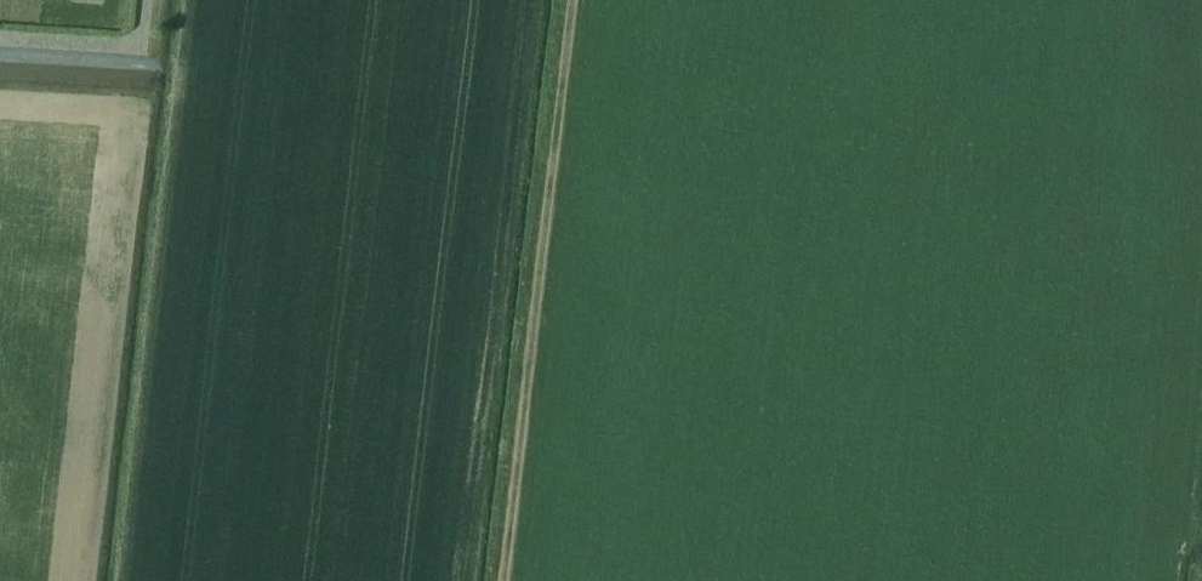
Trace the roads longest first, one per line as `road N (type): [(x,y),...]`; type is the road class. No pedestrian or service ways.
road 1 (track): [(571,0),(499,580)]

